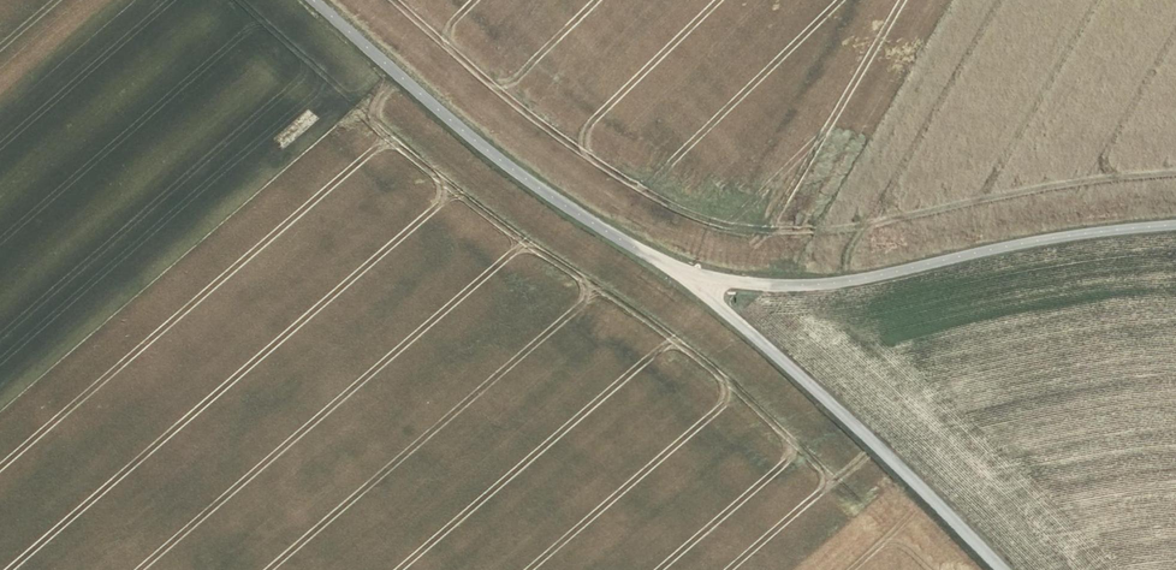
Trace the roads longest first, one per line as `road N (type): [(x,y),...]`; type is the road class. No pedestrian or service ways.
road 1 (tertiary): [(688,270),(779,284),(821,281),(1175,230)]
road 2 (tertiary): [(311,0),(564,208),(627,247),(688,270)]
road 3 (tertiary): [(688,270),(714,312),(995,569)]

